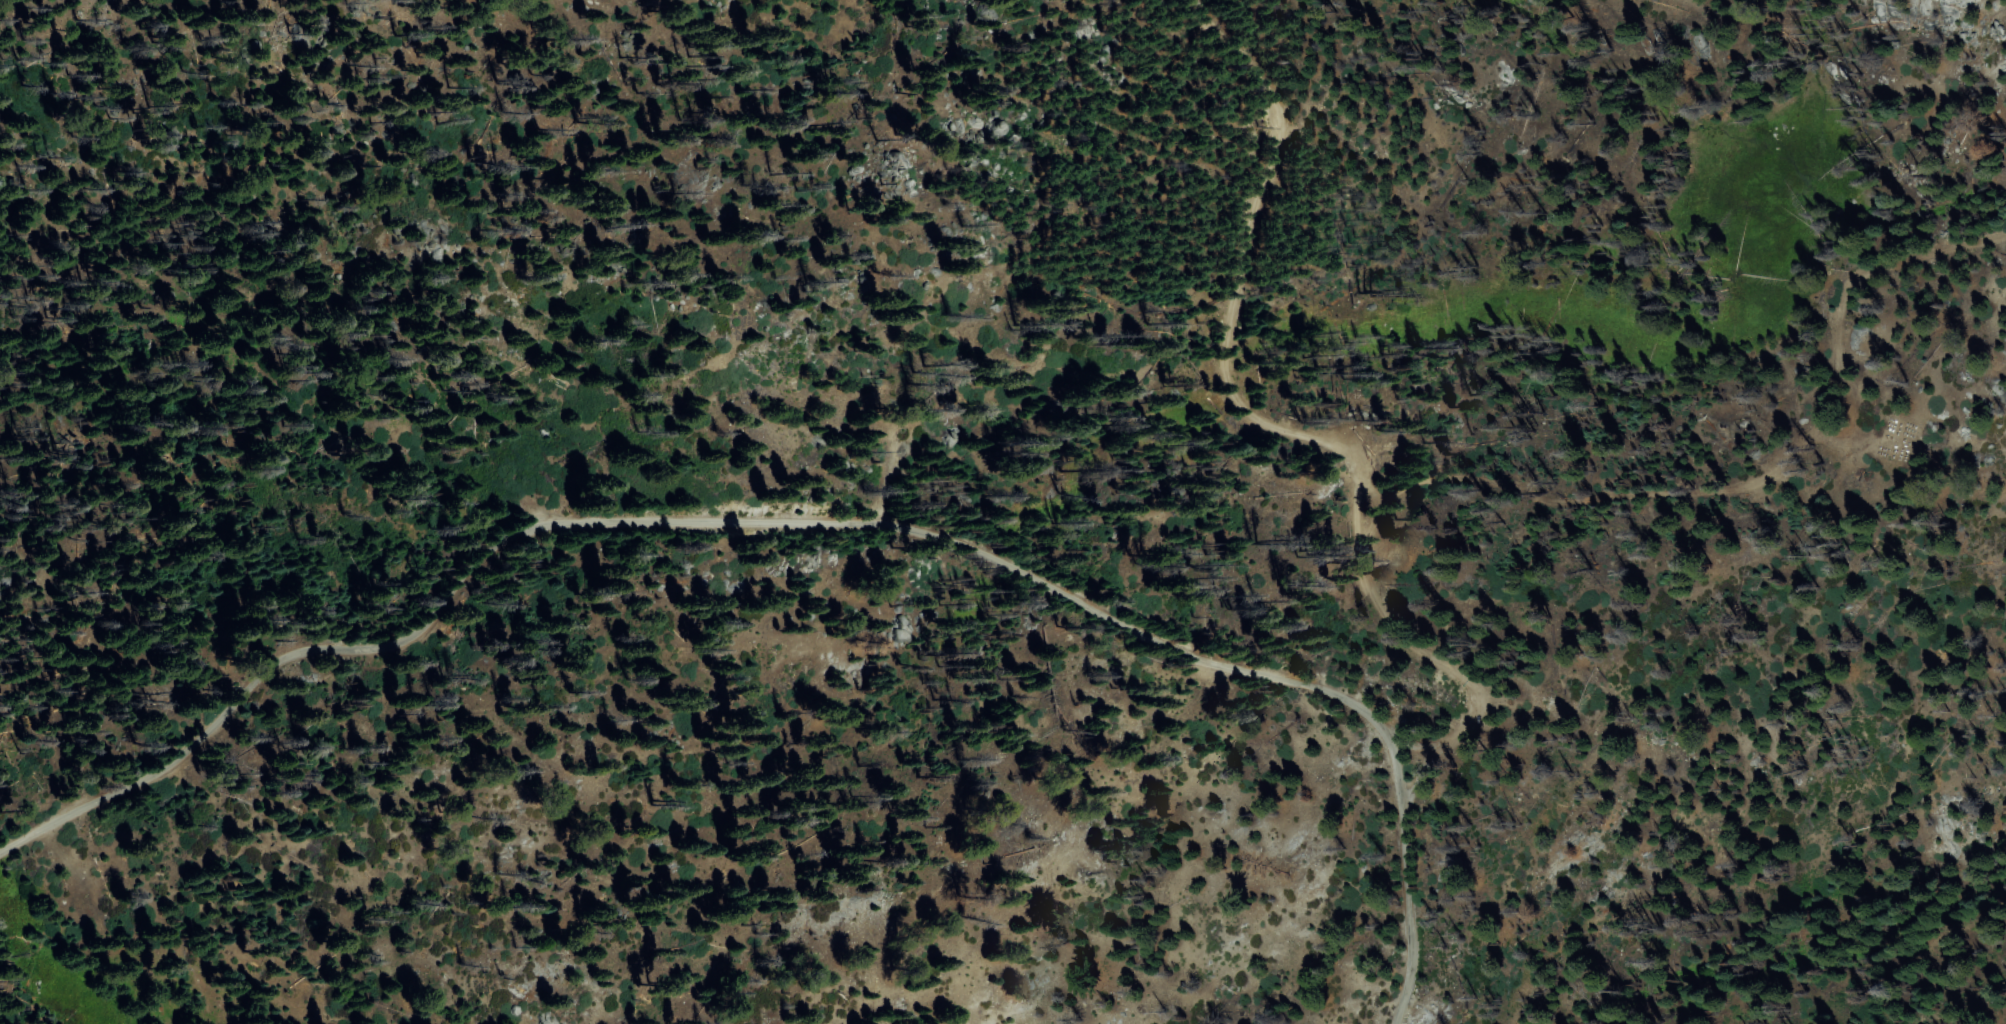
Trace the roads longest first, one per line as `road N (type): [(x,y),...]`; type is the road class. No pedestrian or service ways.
road 1 (track): [(0,848),(129,790),(298,650),(407,634),(489,555),(526,535),(570,521),(913,527),(978,550),(1201,664),(1341,693),(1372,720),(1386,739),(1401,803),(1408,878),(1405,994),(1396,1023)]
road 2 (track): [(1184,0),(1248,78),(1268,128),(1230,299),(1225,365),(1237,398),(1256,418),(1347,459),(1372,609),(1464,680),(1470,697),(1451,742),(1401,803)]
road 3 (track): [(1358,543),(1785,501),(1864,399),(1868,297),(1947,265),(2005,255)]

